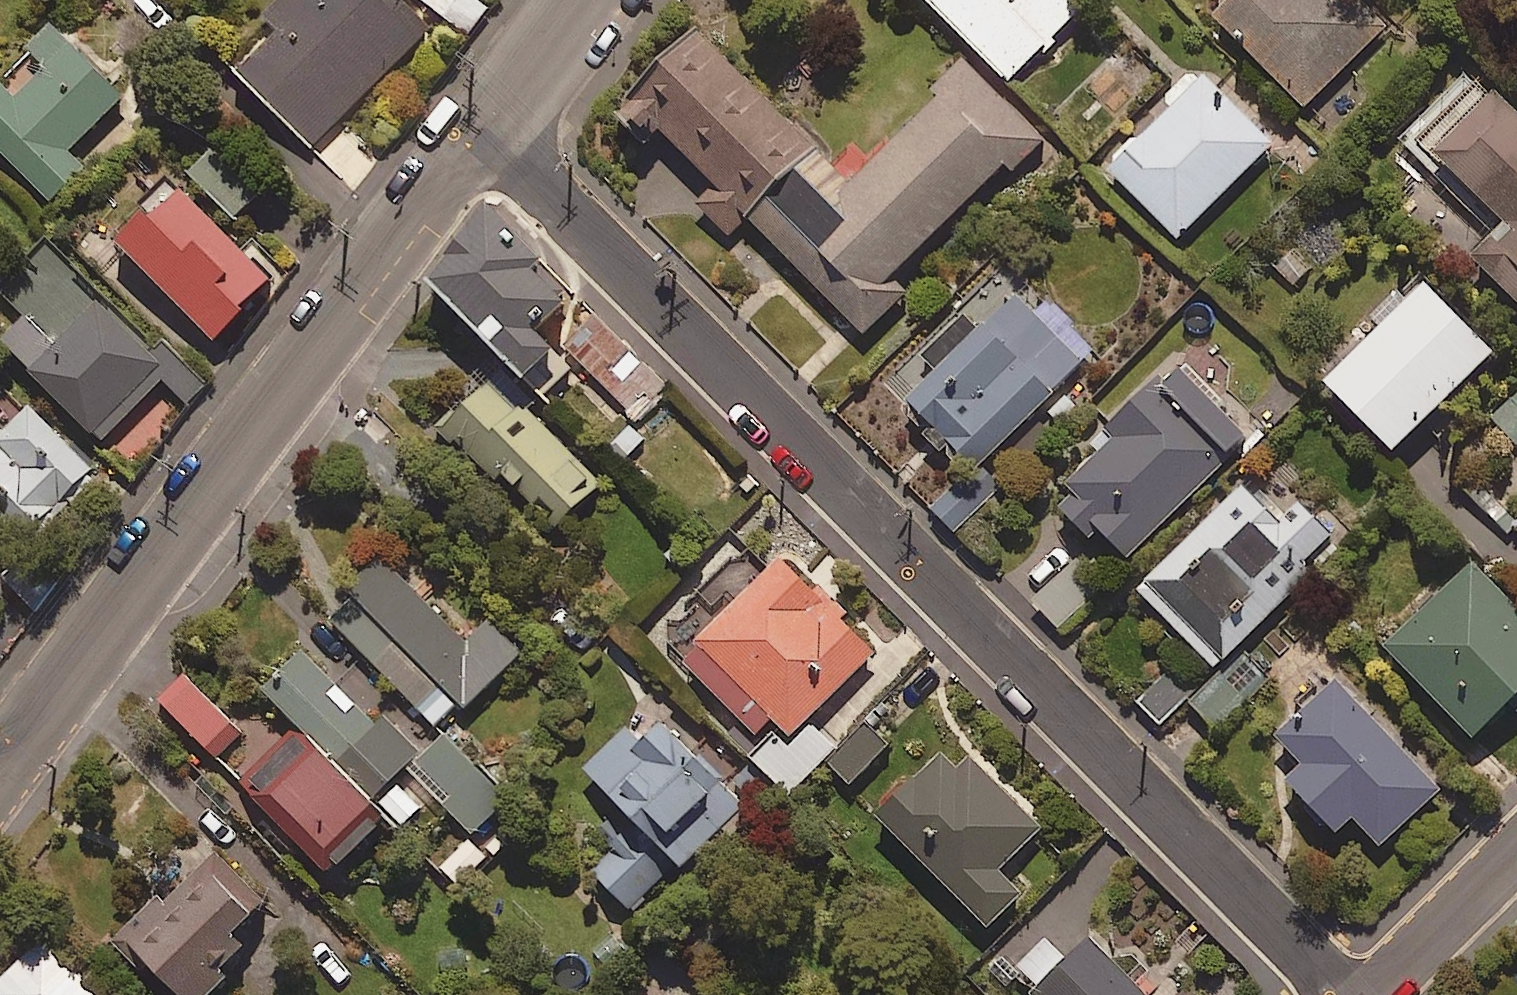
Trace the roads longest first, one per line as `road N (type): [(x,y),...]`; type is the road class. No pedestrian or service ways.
road 1 (residential): [(1325,994),(483,129)]
road 2 (tertiary): [(483,129),(0,768)]
road 3 (residential): [(1516,843),(1361,994)]
road 4 (tertiary): [(582,0),(483,129)]

